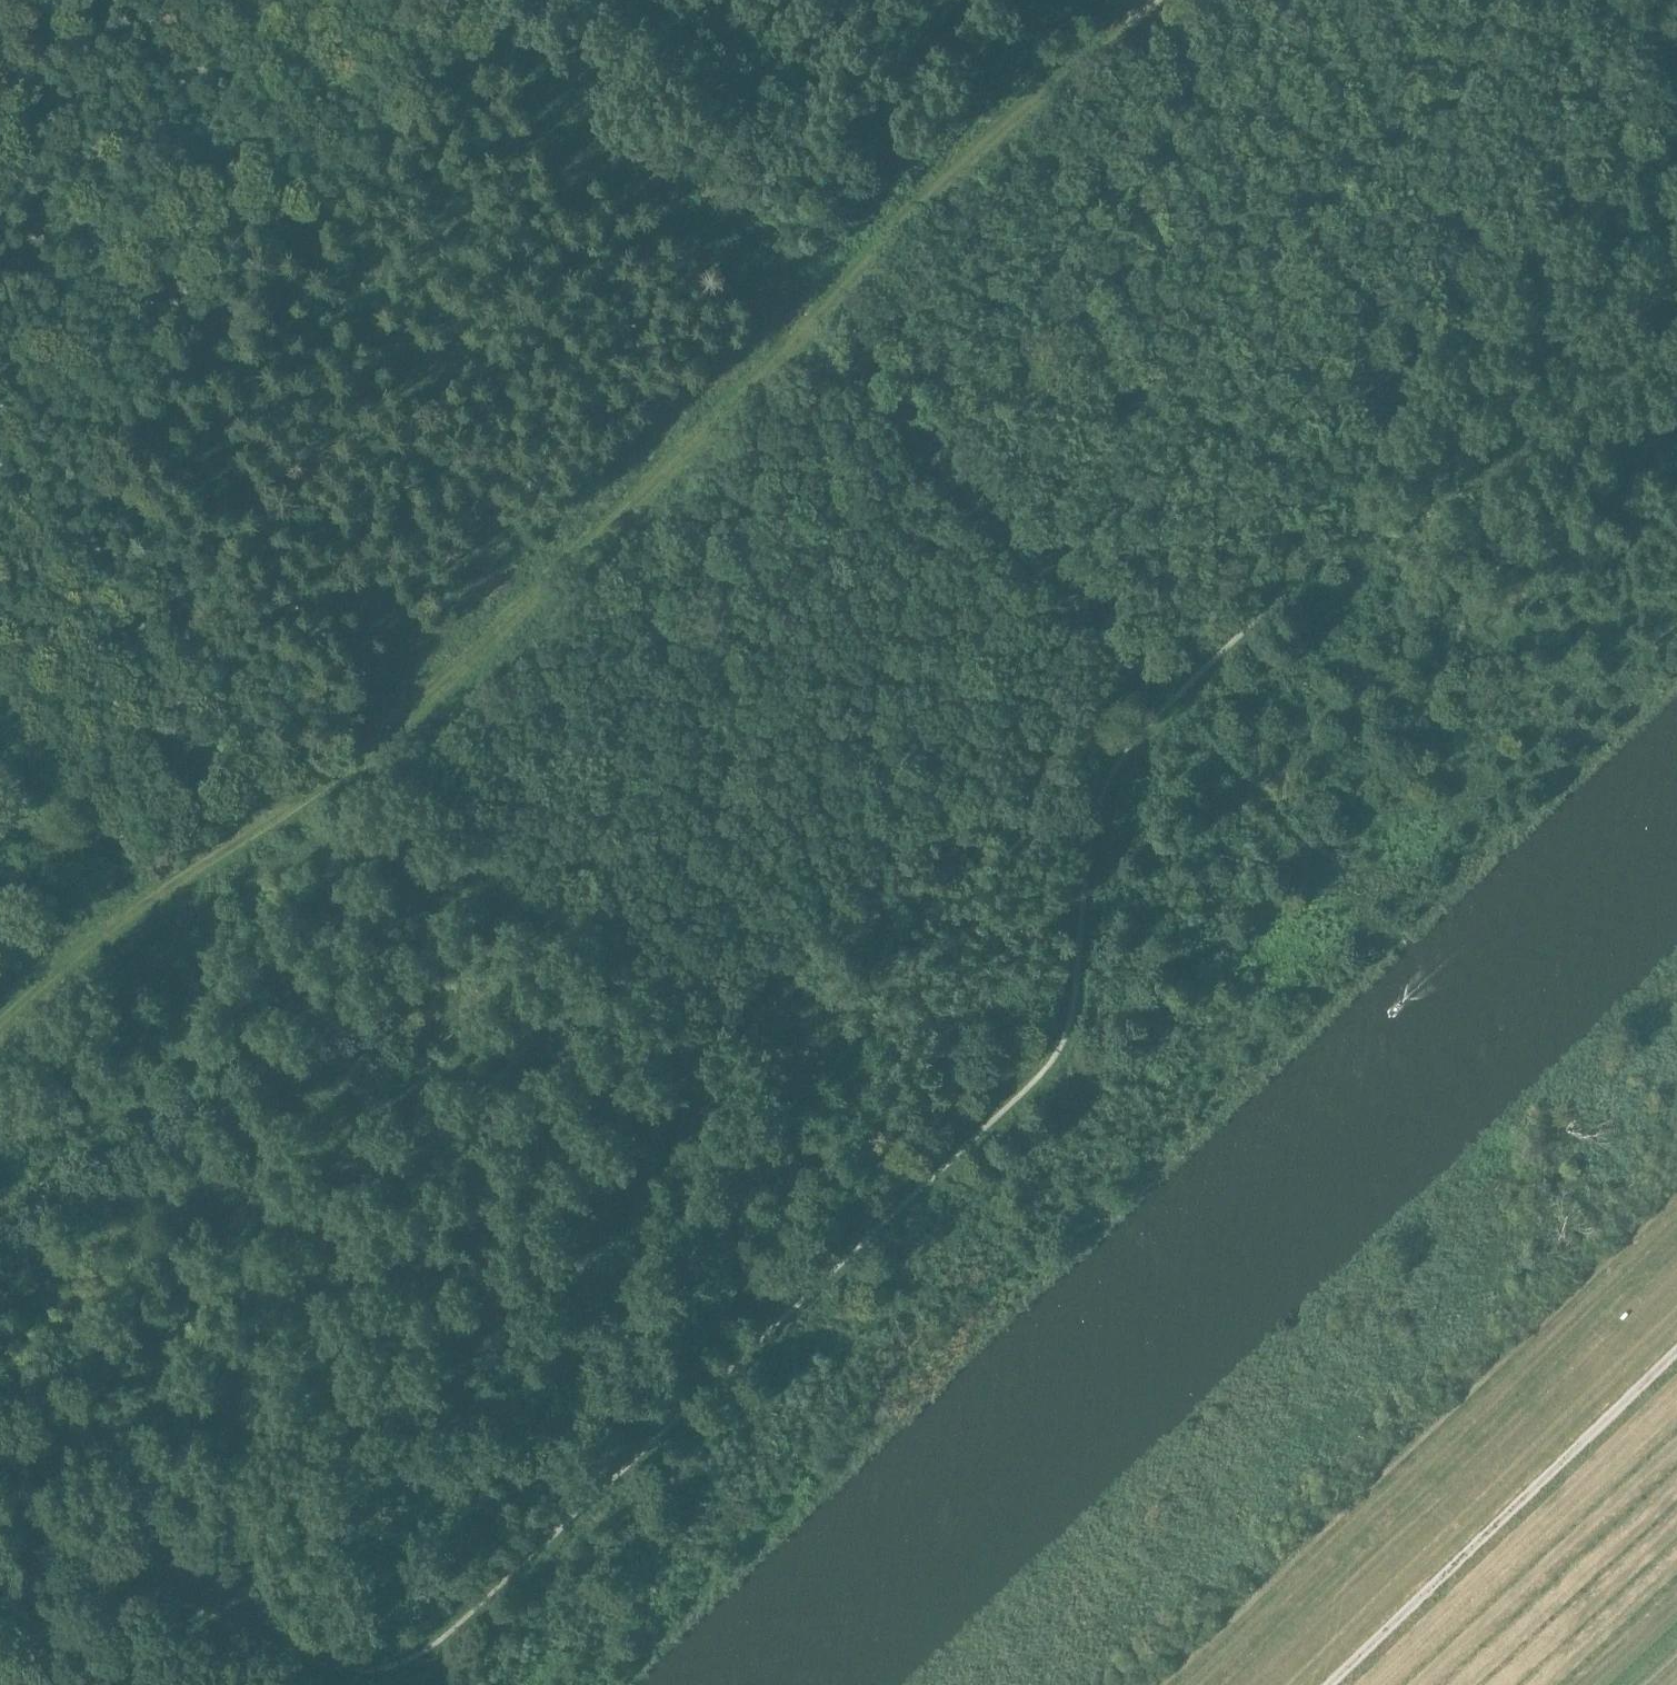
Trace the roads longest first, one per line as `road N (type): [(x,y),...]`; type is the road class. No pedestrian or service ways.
road 1 (track): [(807,355),(466,671),(280,812),(135,910),(0,1027)]
road 2 (track): [(807,355),(984,161),(1178,0)]
road 3 (track): [(1333,1684),(1676,1354)]

